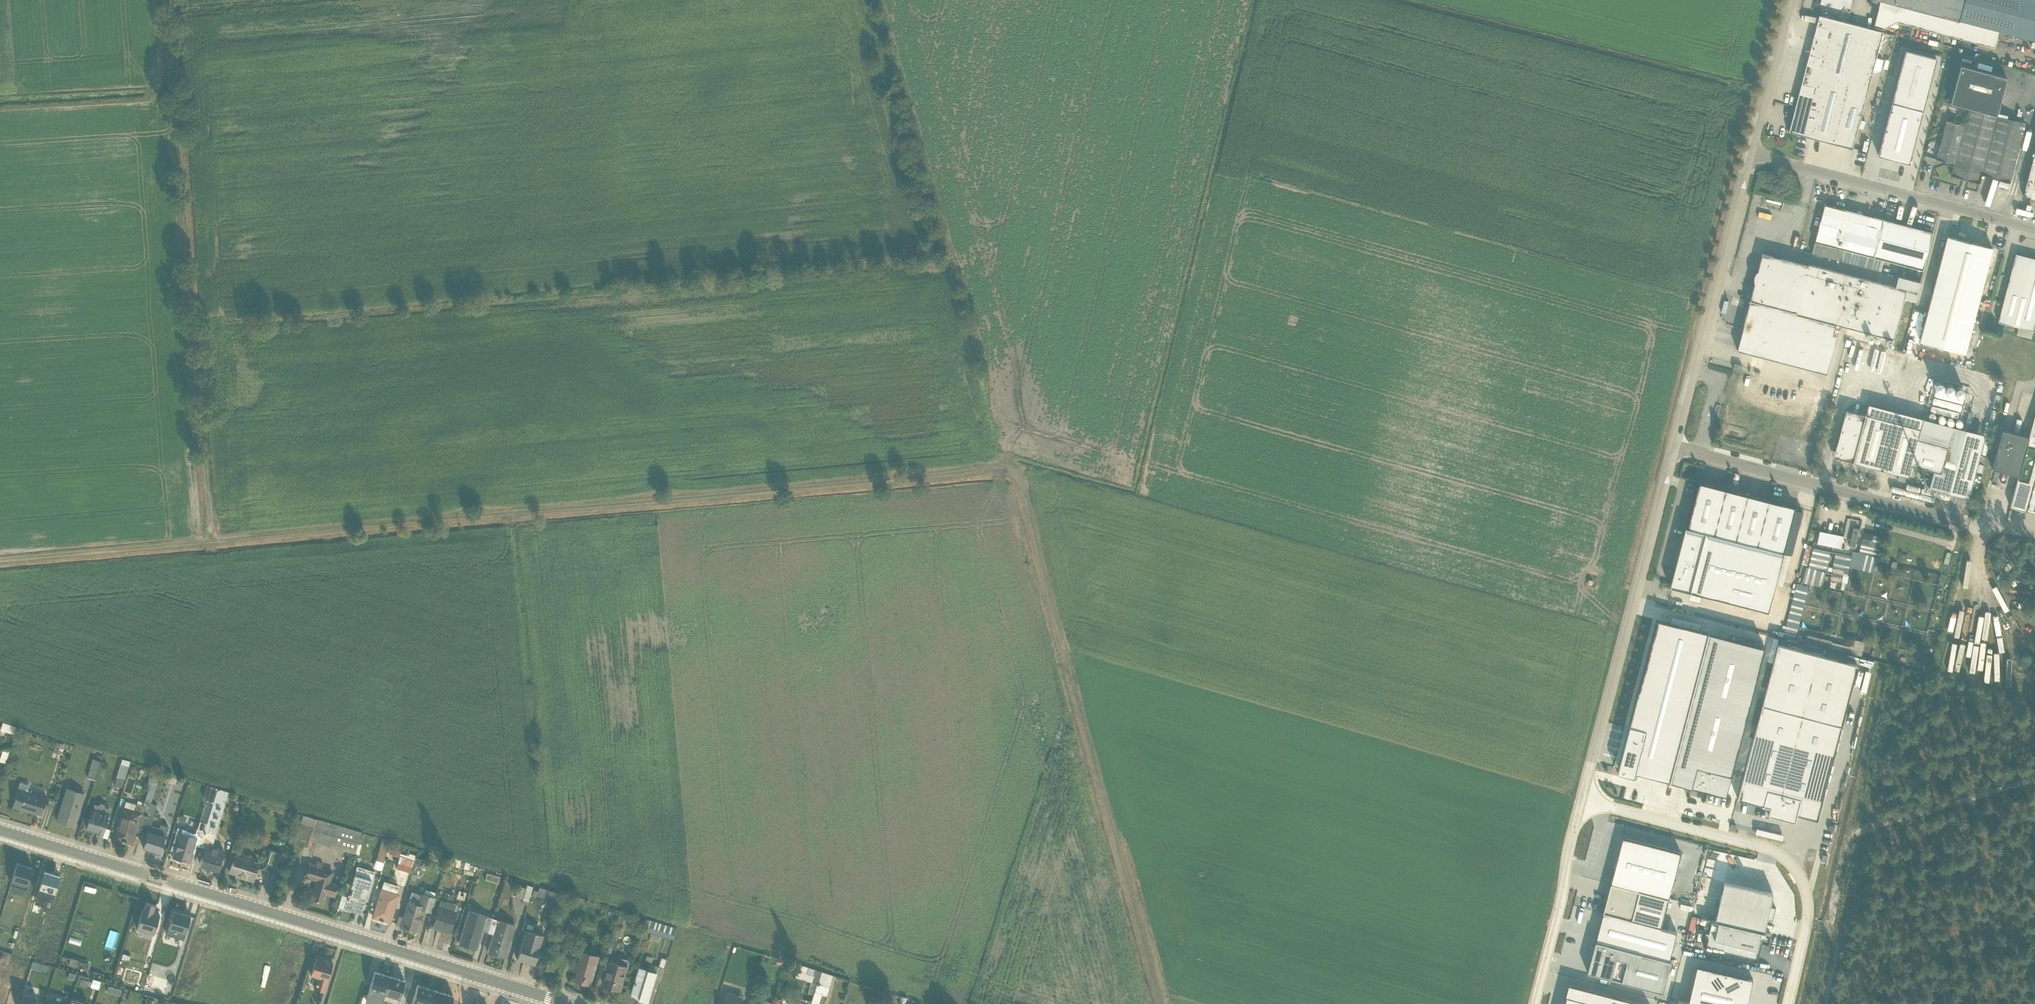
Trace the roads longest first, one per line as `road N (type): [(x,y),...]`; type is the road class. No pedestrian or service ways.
road 1 (track): [(206,541),(1011,471),(1160,1003)]
road 2 (tertiary): [(0,831),(571,1003)]
road 3 (track): [(206,541),(163,0)]
road 4 (unclassified): [(1580,799),(1673,446)]
road 5 (unclassified): [(1787,1003),(1807,908),(1790,865),(1756,844),(1580,799)]
road 6 (track): [(1805,924),(1828,929),(1844,847),(1855,832),(2034,779)]
road 7 (unclassified): [(1673,446),(1750,153)]
road 8 (unclassified): [(1750,153),(2034,230)]
road 9 (unclassified): [(1673,446),(1949,519)]
road 10 (unclassified): [(1580,799),(1532,1003)]
road 11 (track): [(0,560),(206,541)]
road 12 (unclassified): [(1750,153),(1790,0)]

